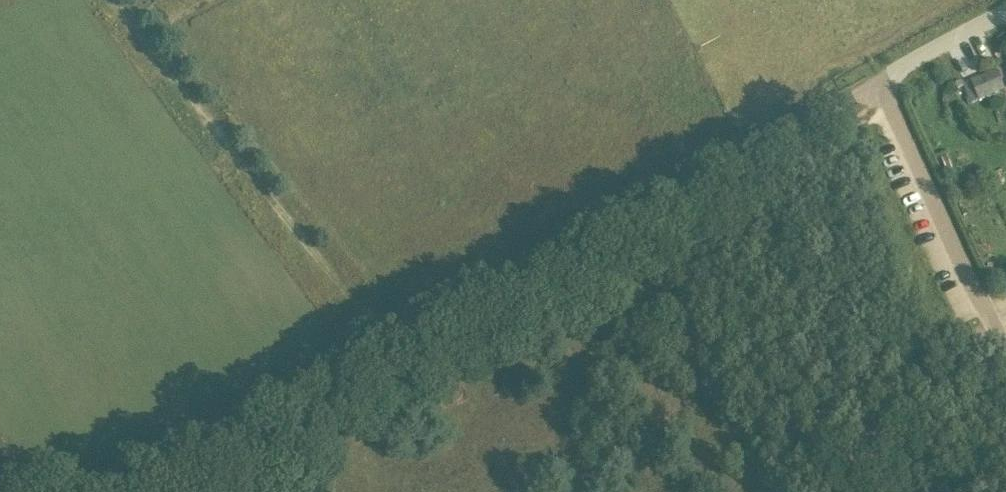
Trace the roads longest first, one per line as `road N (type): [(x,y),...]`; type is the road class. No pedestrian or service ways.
road 1 (track): [(390,354),(823,115)]
road 2 (track): [(390,354),(127,20)]
road 3 (track): [(134,491),(390,354)]
road 4 (unclassified): [(878,84),(1005,14)]

